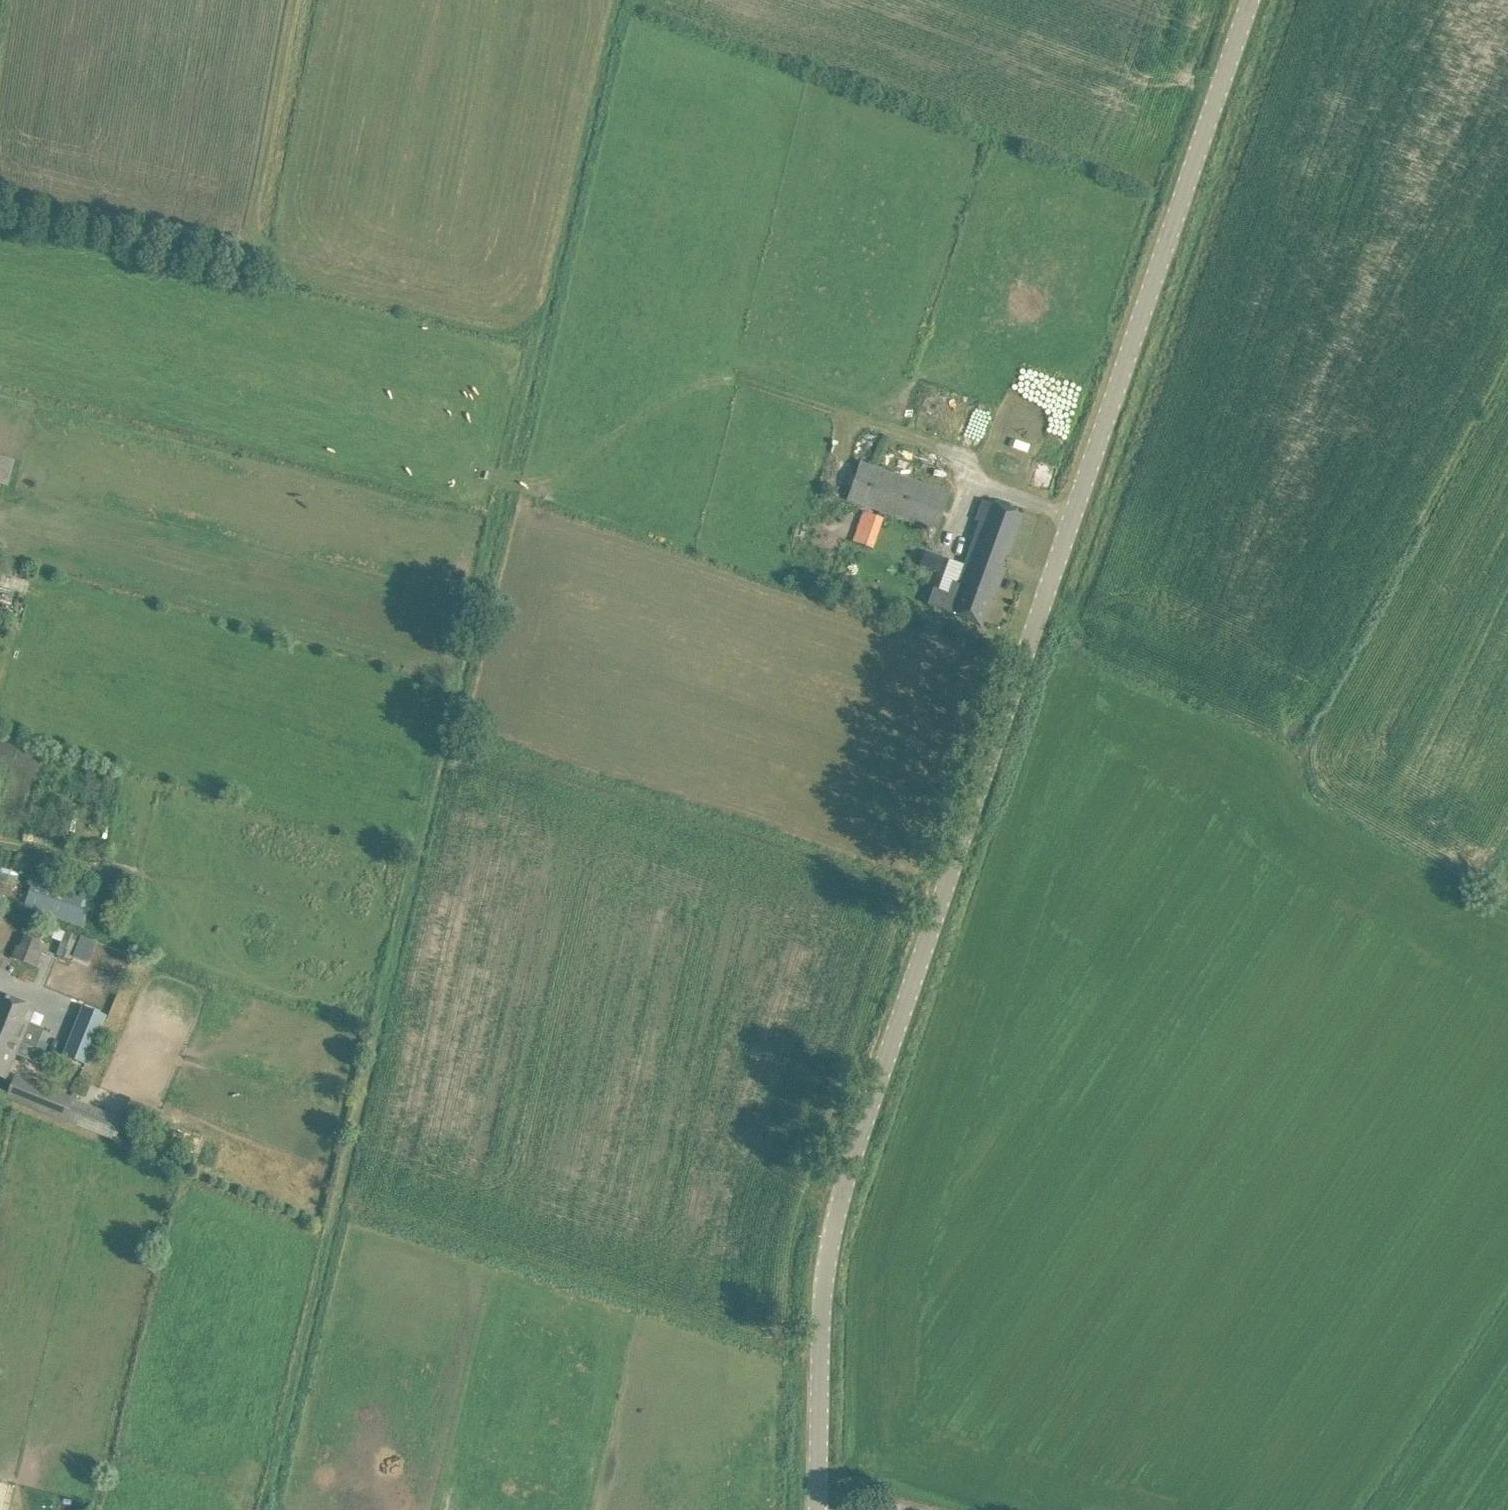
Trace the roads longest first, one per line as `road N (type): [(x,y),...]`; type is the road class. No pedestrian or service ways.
road 1 (unclassified): [(812,1509),(815,1327),(842,1167),(1249,0)]

